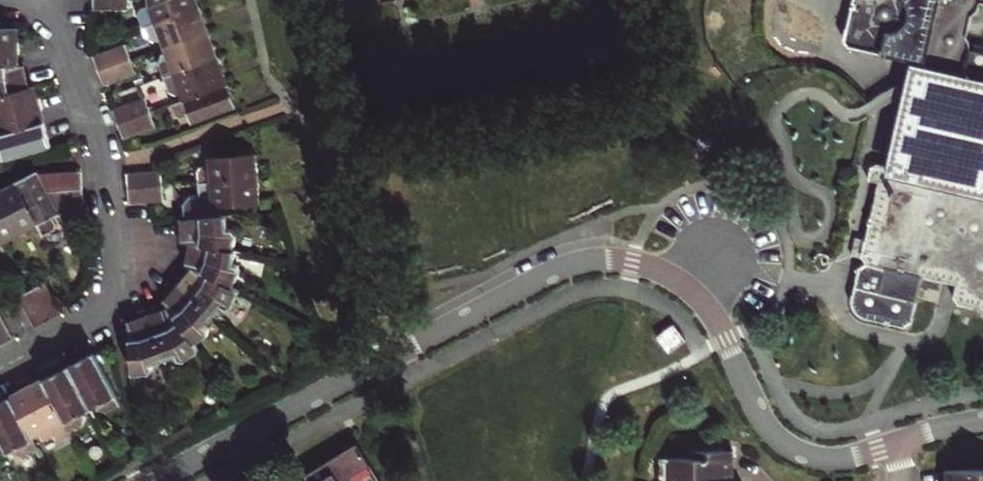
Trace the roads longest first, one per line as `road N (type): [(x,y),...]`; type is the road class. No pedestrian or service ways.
road 1 (residential): [(894,441),(822,458),(786,443),(683,291),(649,270),(606,261),(539,280),(239,437)]
road 2 (residential): [(0,0),(45,12),(71,60),(98,145),(109,250),(95,309),(0,370)]

